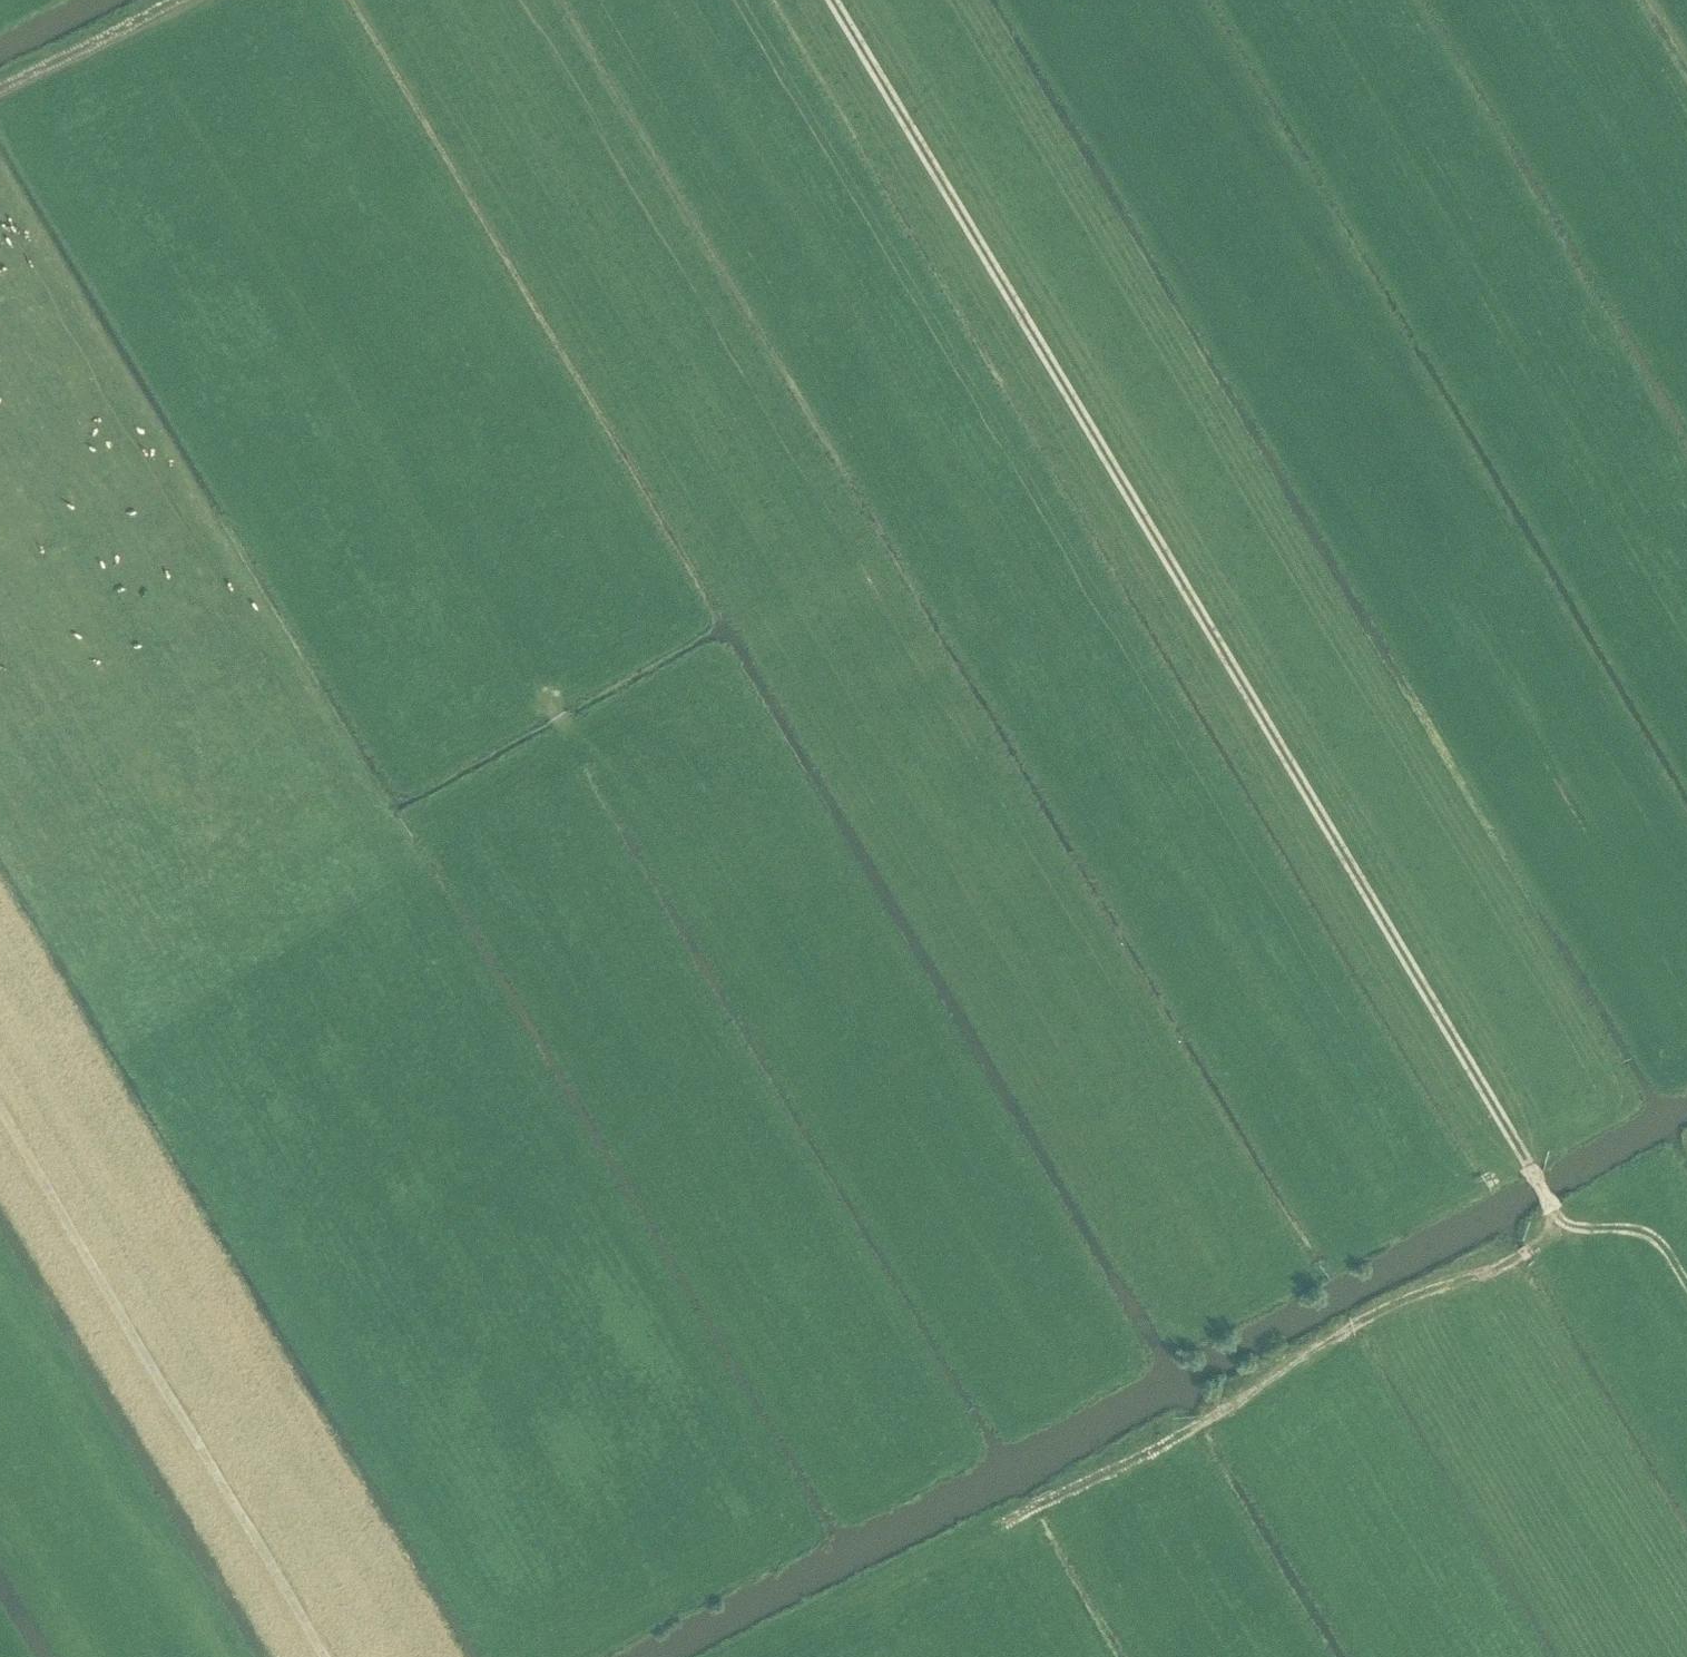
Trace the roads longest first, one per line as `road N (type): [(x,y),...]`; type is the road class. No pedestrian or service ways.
road 1 (track): [(1560,1224),(831,0)]
road 2 (track): [(1560,1224),(1519,1257),(1348,1328),(1188,1434),(1010,1518)]
road 3 (track): [(321,1656),(0,1118)]
road 4 (track): [(175,0),(0,89)]

